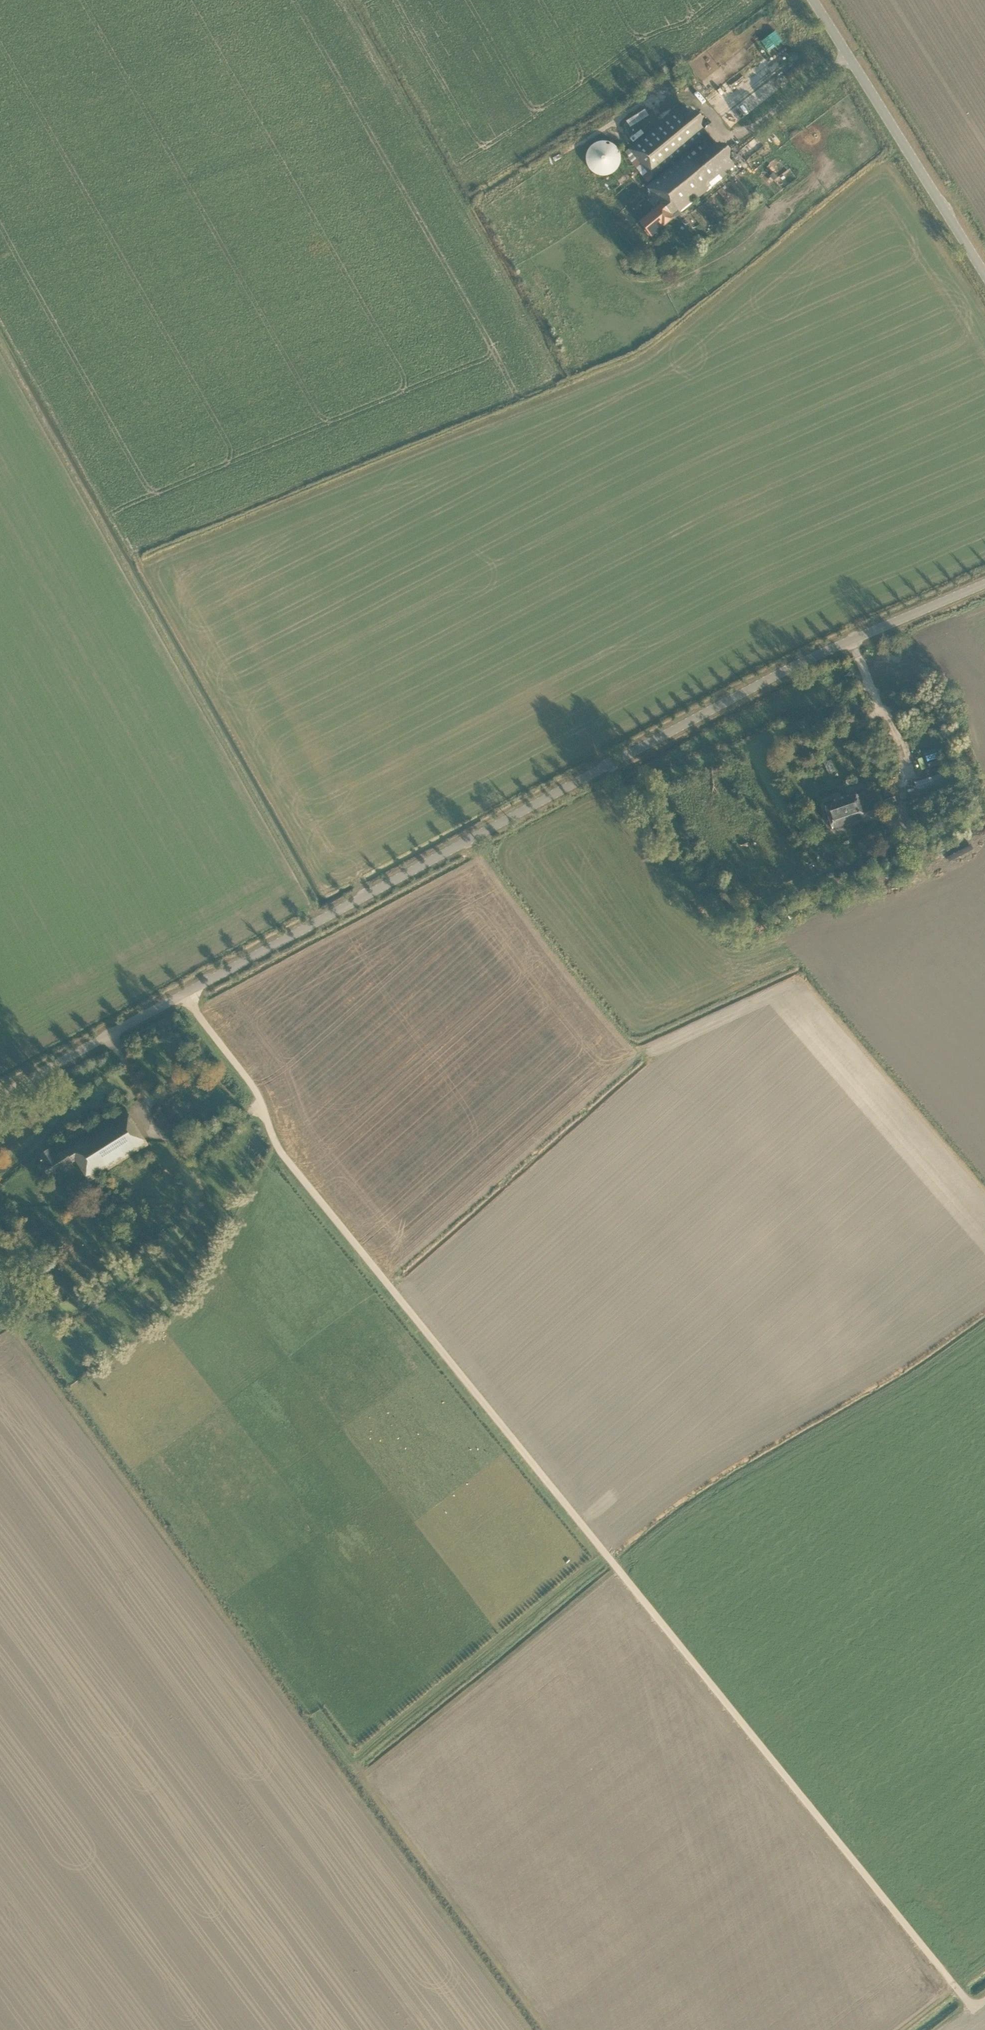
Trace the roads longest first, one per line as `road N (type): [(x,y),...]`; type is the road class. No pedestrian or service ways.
road 1 (tertiary): [(0,1096),(772,677),(984,583)]
road 2 (track): [(918,900),(758,944),(723,941),(604,768)]
road 3 (unclassified): [(984,276),(813,0)]

